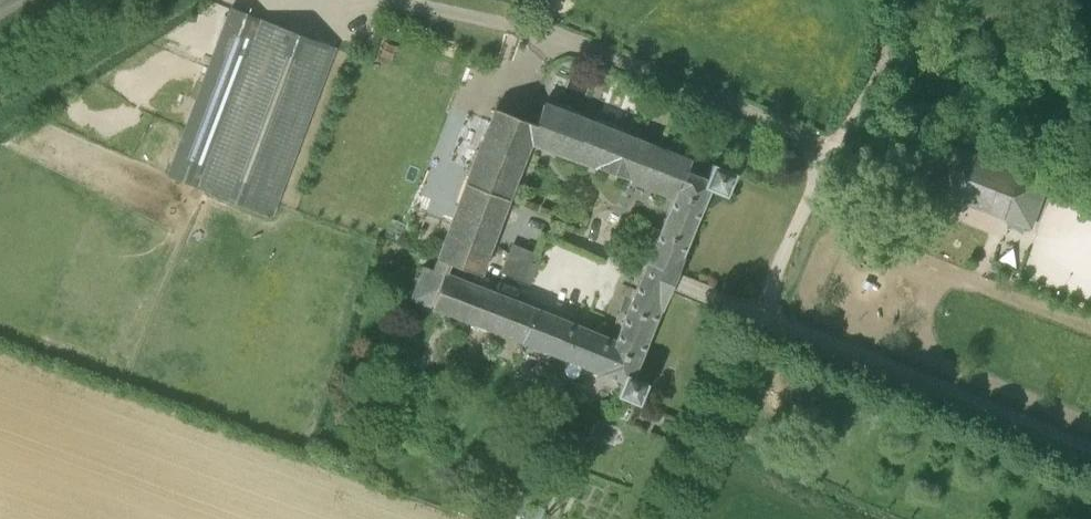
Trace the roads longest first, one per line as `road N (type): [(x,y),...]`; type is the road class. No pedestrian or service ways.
road 1 (track): [(759,317),(826,162),(884,65)]
road 2 (track): [(759,317),(666,518)]

